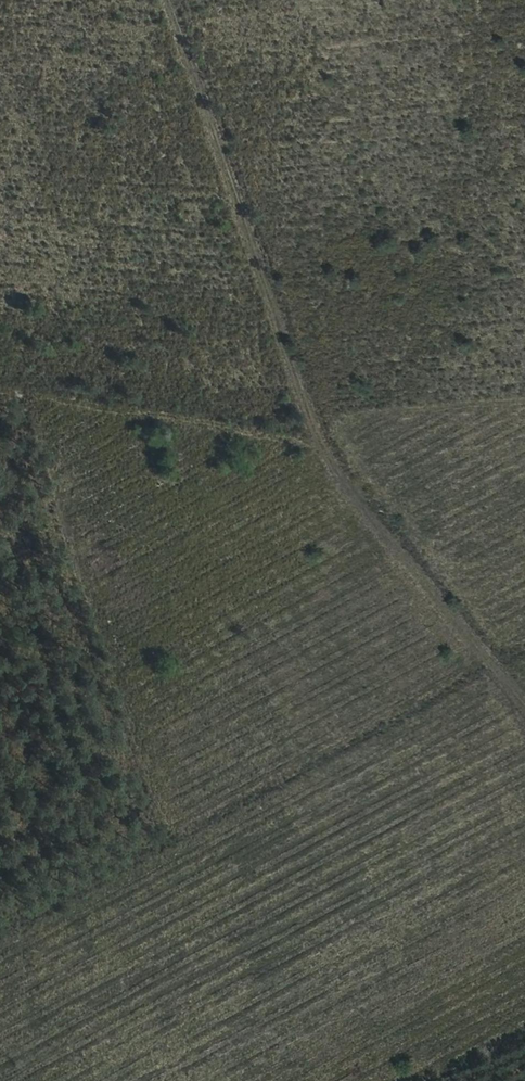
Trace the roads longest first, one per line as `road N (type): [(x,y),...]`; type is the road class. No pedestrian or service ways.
road 1 (track): [(524,706),(350,473),(280,323),(173,0)]

